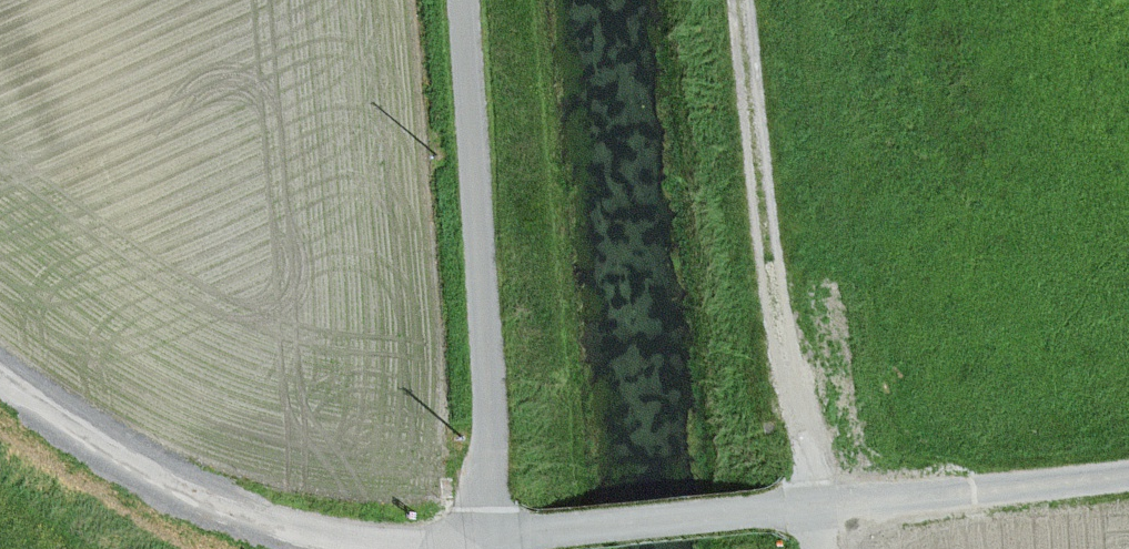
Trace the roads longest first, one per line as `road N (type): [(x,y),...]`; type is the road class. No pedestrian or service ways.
road 1 (unclassified): [(462,0),(490,433),(488,538)]
road 2 (unclassified): [(0,384),(182,491),(293,531),(396,546),(488,538)]
road 3 (unclassified): [(820,507),(781,311),(741,0)]
road 4 (unclassified): [(820,507),(488,538)]
road 5 (unclassified): [(1128,474),(820,507)]

